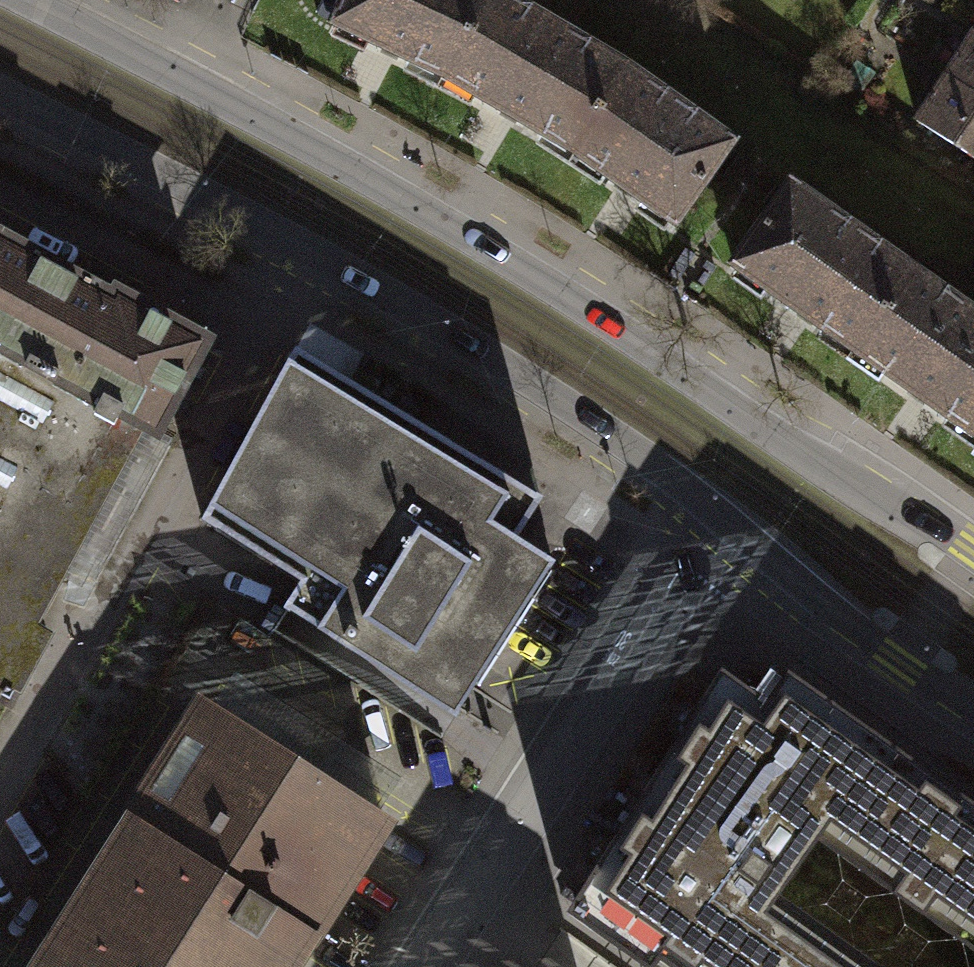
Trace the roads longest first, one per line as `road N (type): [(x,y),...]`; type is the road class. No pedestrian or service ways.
road 1 (tertiary): [(973,561),(430,216),(20,0)]
road 2 (tertiary): [(0,93),(398,301),(725,514)]
road 3 (residential): [(429,966),(725,514)]
road 4 (tertiary): [(725,514),(901,663),(973,704)]

